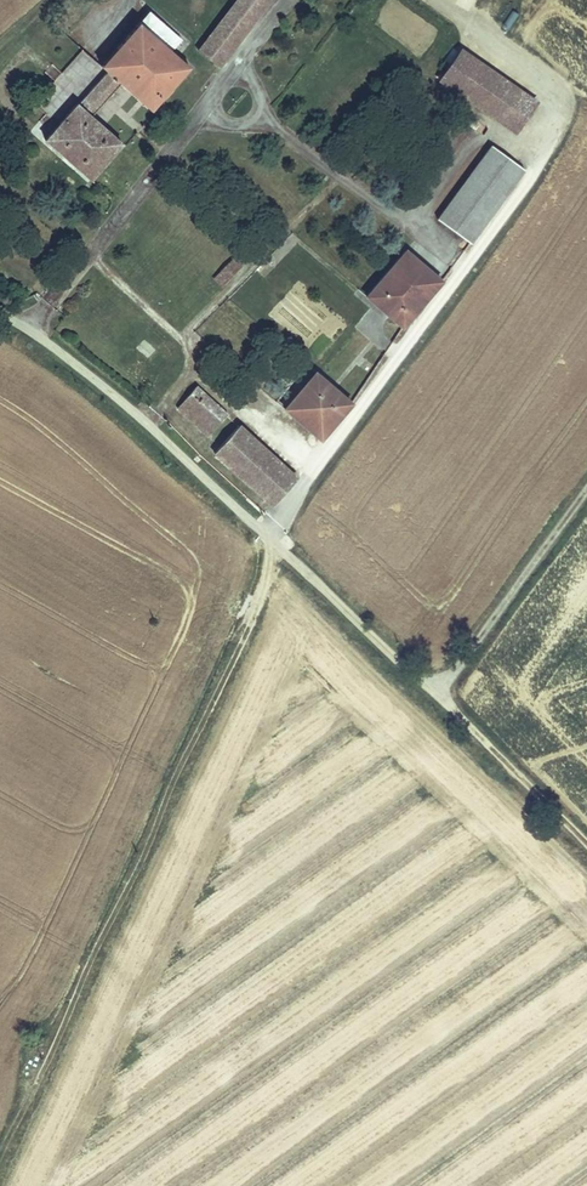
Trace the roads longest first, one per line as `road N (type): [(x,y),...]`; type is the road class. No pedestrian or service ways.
road 1 (residential): [(0,314),(148,425),(439,694)]
road 2 (track): [(439,694),(586,842)]

